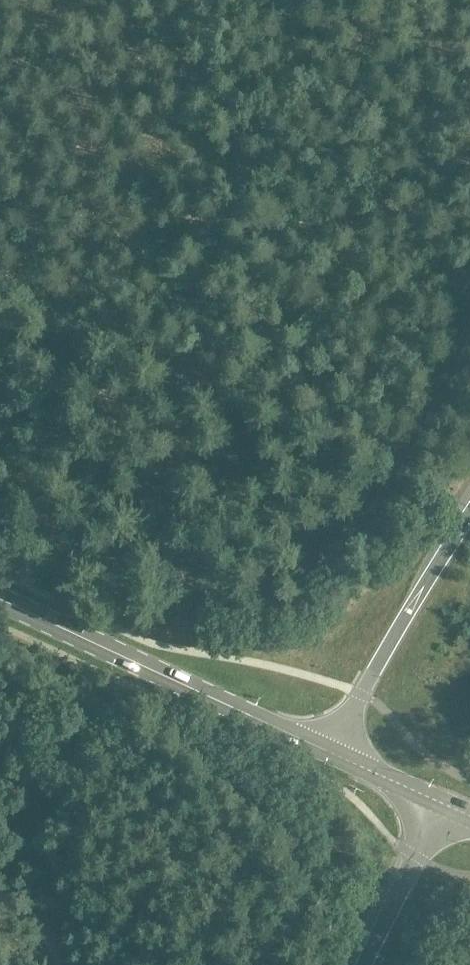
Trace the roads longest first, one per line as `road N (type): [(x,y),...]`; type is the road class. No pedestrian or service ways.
road 1 (primary): [(334,754),(0,599)]
road 2 (motorway): [(469,514),(364,687),(334,754)]
road 3 (motorway): [(440,802),(364,964)]

